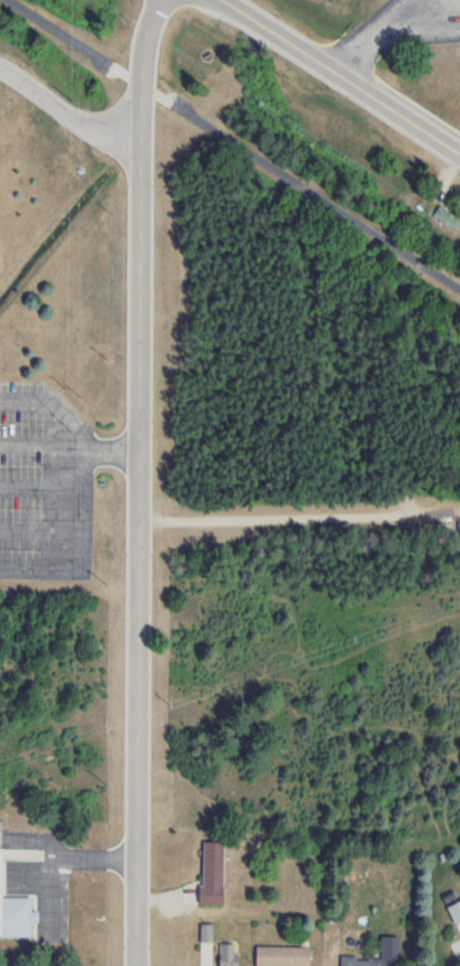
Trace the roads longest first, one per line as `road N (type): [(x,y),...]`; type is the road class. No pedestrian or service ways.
road 1 (residential): [(136,965),(146,192)]
road 2 (tertiary): [(459,154),(224,0)]
road 3 (residential): [(146,192),(143,87),(161,0)]
road 4 (residential): [(459,17),(405,21),(348,81)]

